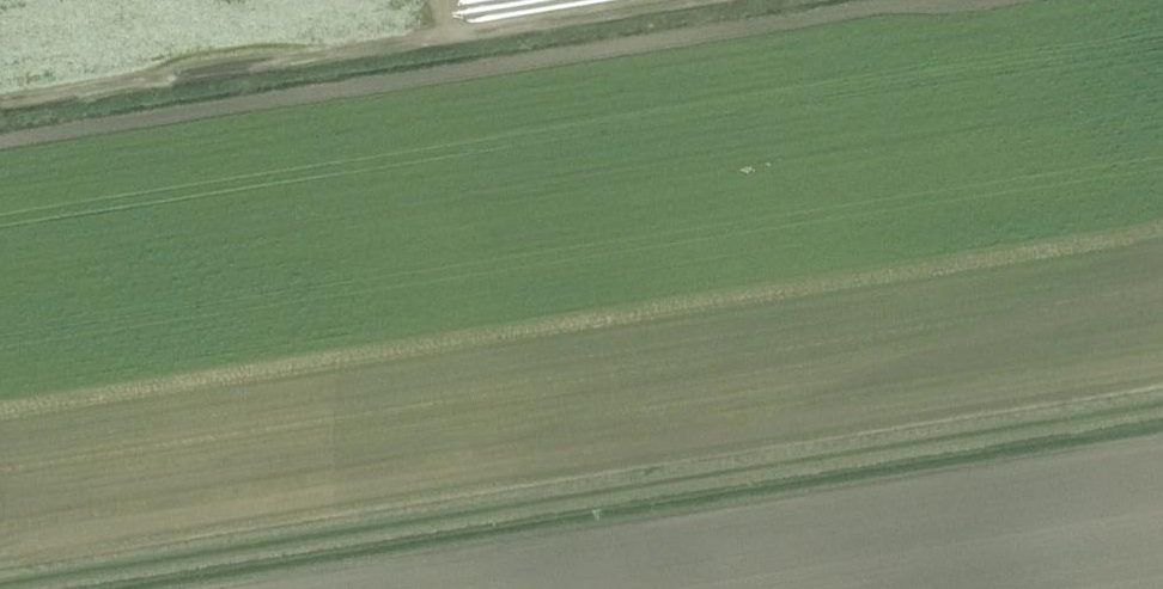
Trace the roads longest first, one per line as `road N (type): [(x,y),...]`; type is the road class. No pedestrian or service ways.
road 1 (track): [(0,587),(1162,407)]
road 2 (track): [(706,0),(0,108)]

